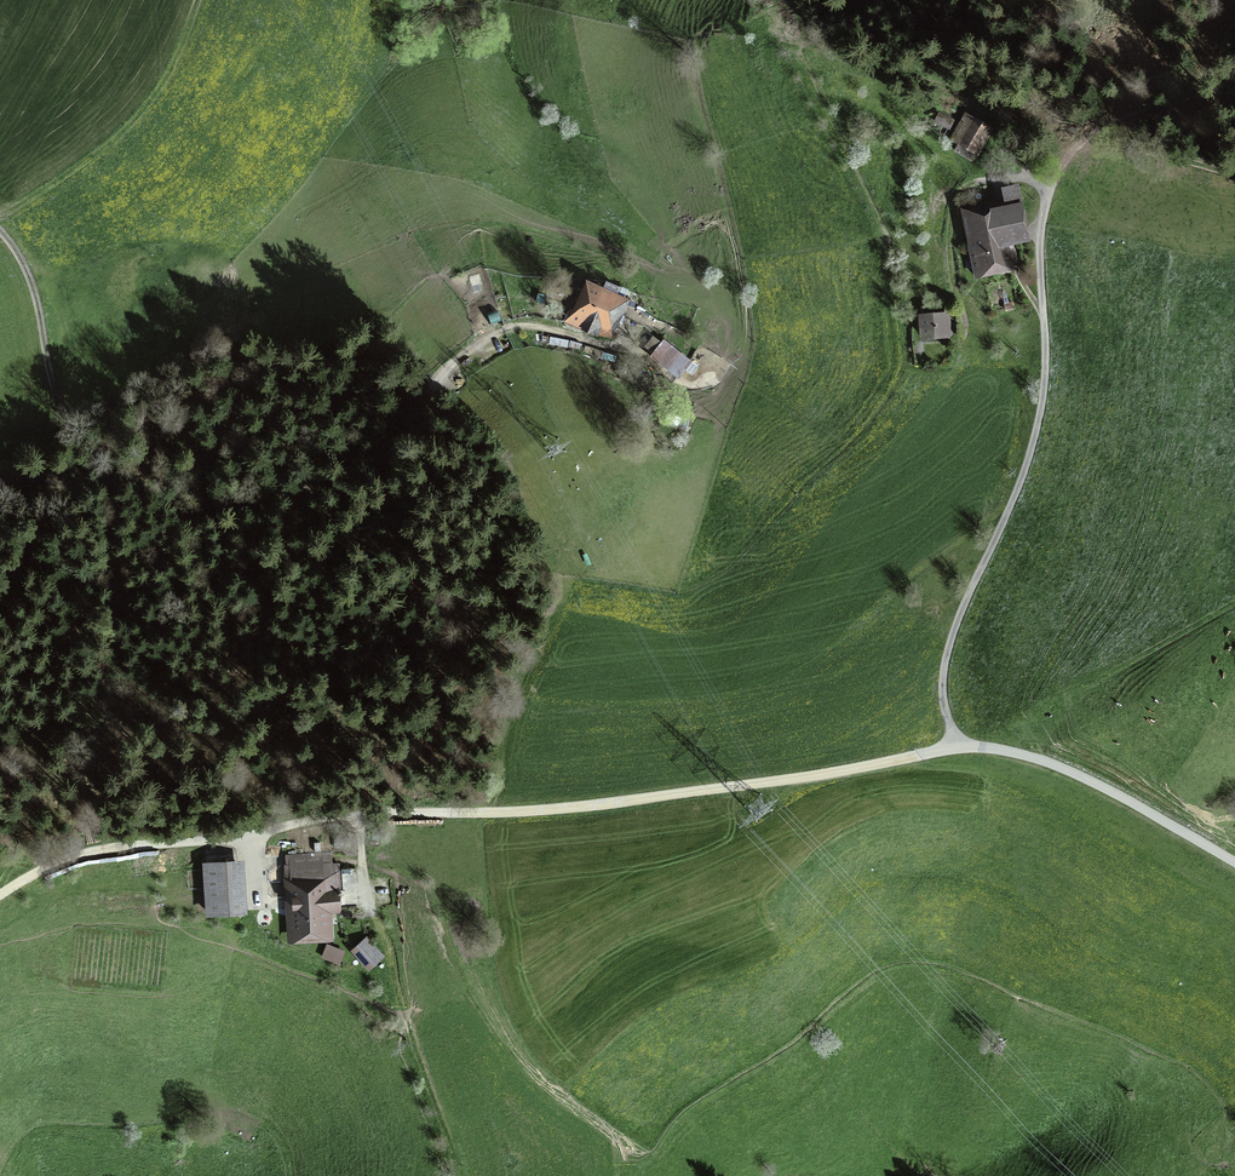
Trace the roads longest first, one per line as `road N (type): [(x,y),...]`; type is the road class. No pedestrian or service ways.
road 1 (unclassified): [(0,894),(71,856),(113,847),(252,834),(359,811),(494,812),(651,797),(823,774),(958,745),(1060,766),(1234,862)]
road 2 (track): [(0,231),(30,279),(69,426),(121,480),(188,515),(332,476),(384,439),(460,357),(511,328),(582,338),(681,385),(713,380)]
road 3 (track): [(958,745),(943,693),(947,655),(1025,473),(1048,363),(1043,230),(1051,184)]
road 4 (track): [(960,345),(968,326),(950,231),(961,194),(1016,176),(1051,184),(1078,146),(1123,117),(1234,93)]
road 5 (track): [(201,0),(167,70),(118,134),(25,205),(0,213)]
road 6 (track): [(0,723),(111,573),(188,515)]
road 7 (track): [(359,811),(366,896),(410,1036)]

